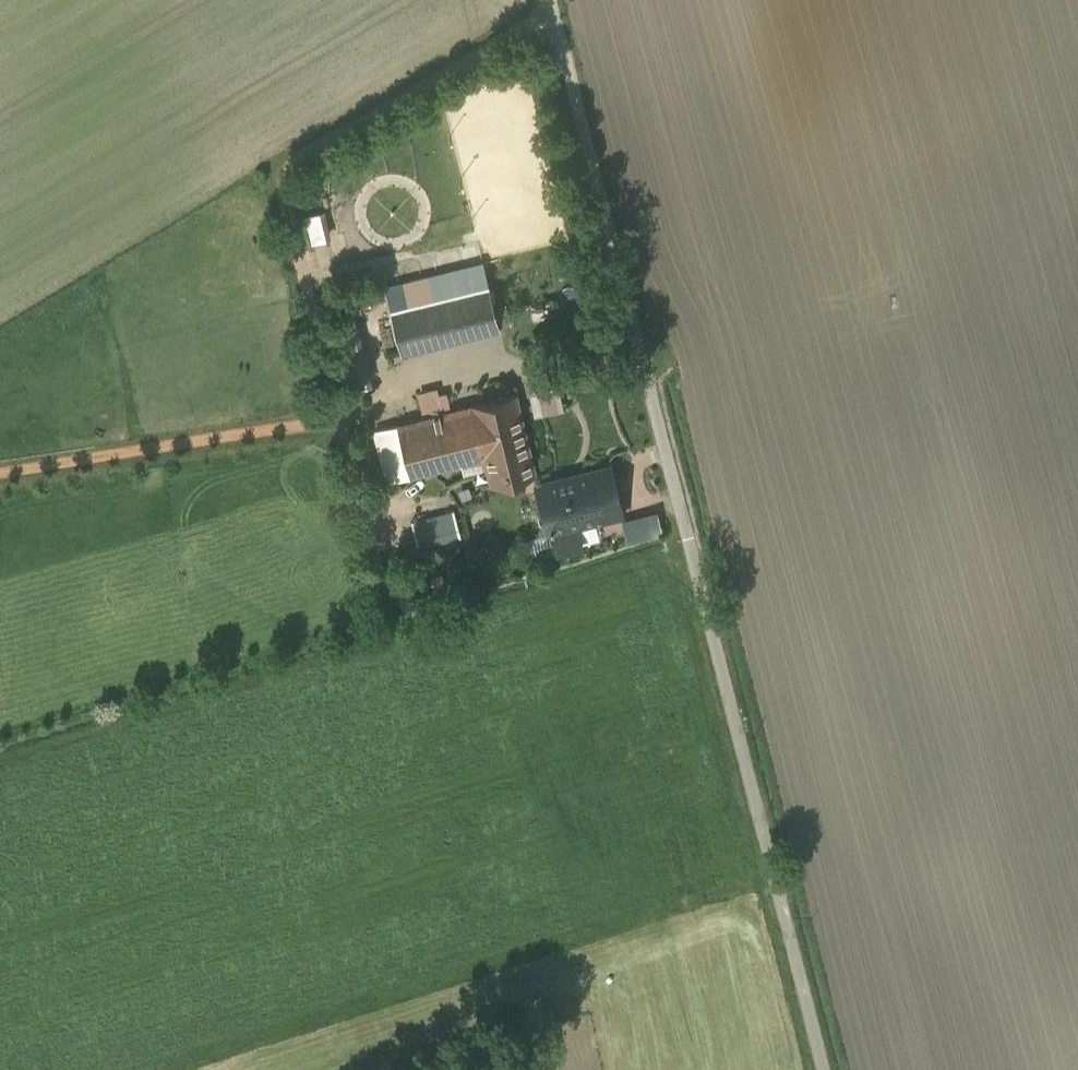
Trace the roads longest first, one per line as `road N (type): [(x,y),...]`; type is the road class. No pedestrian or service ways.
road 1 (residential): [(557,0),(824,1069)]
road 2 (track): [(553,0),(303,146),(293,161),(295,212),(397,616)]
road 3 (track): [(343,403),(0,470)]

